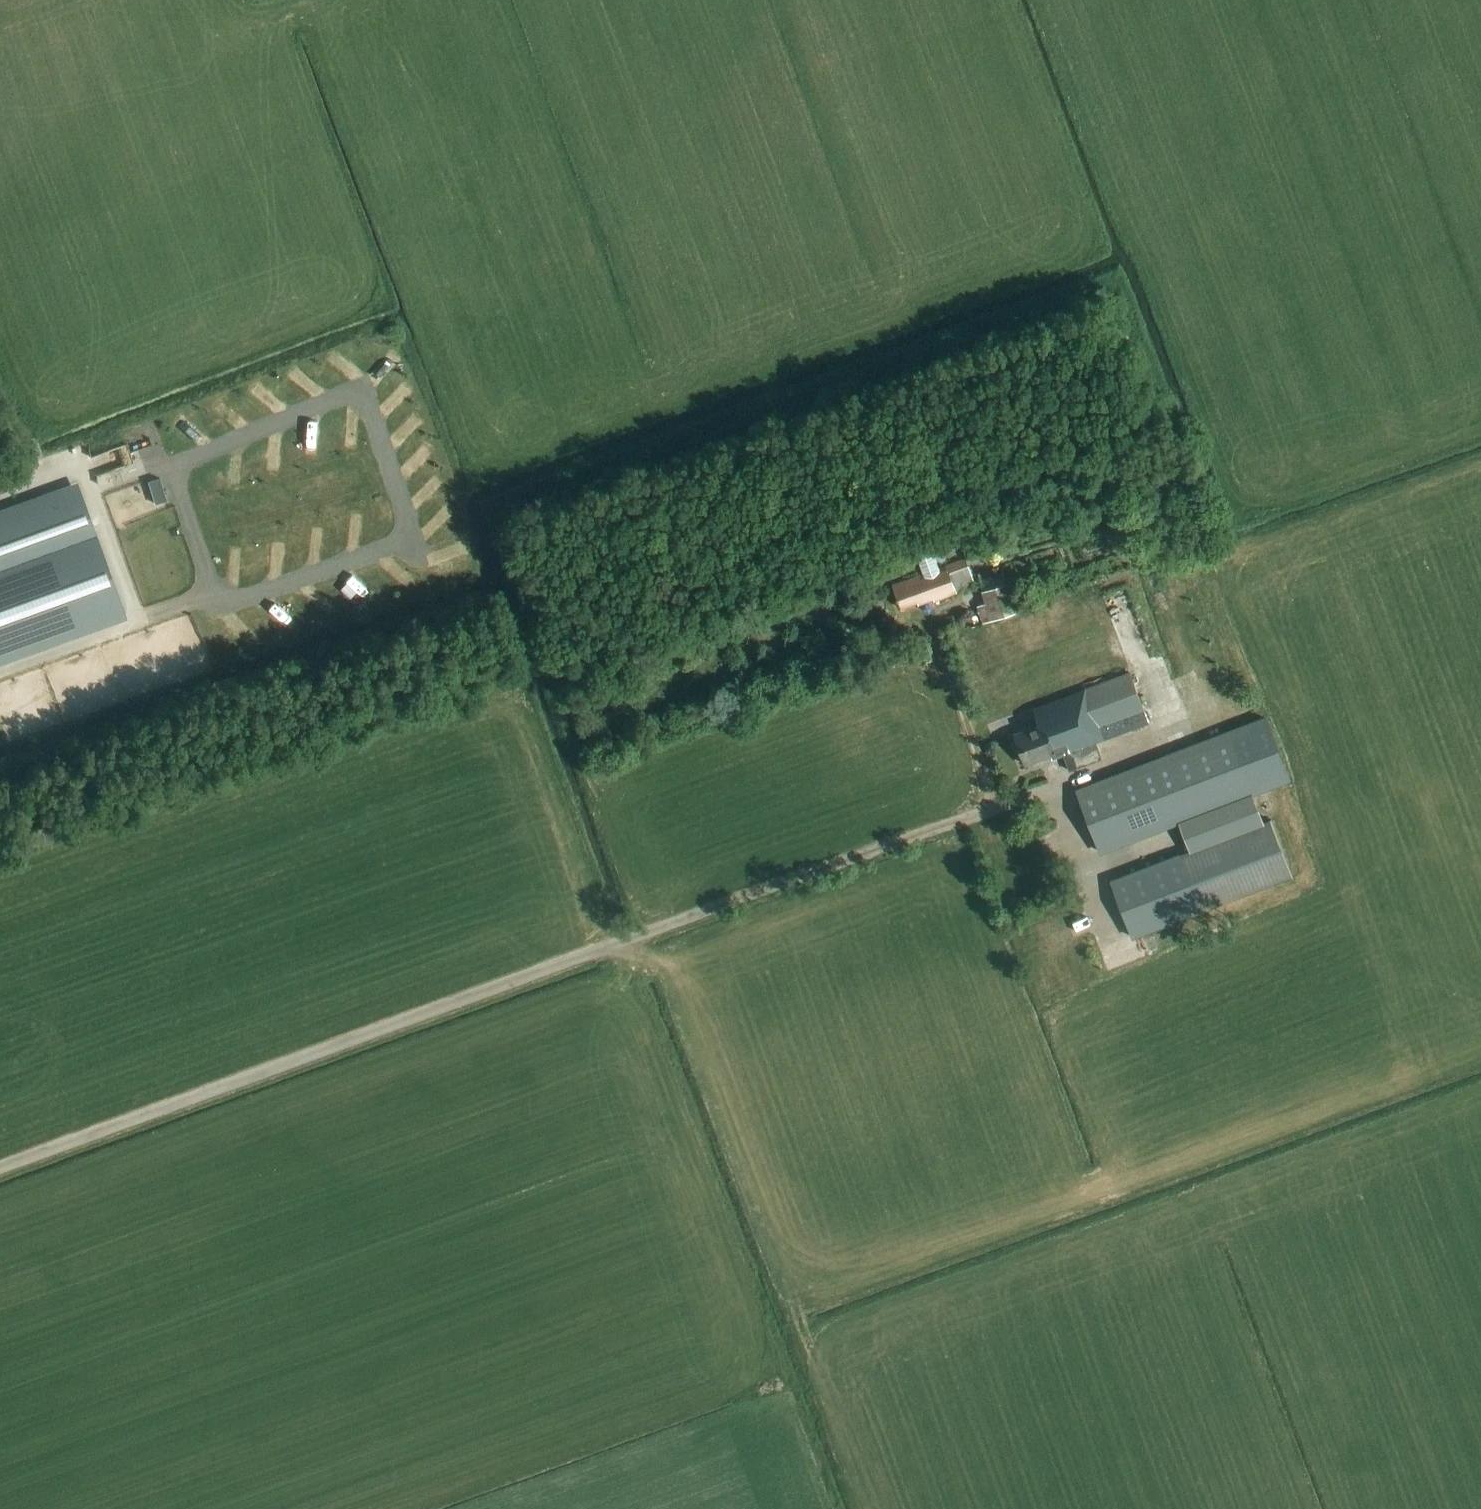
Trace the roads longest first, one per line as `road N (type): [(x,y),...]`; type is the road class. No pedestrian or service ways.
road 1 (track): [(0,1166),(991,808),(931,625)]

